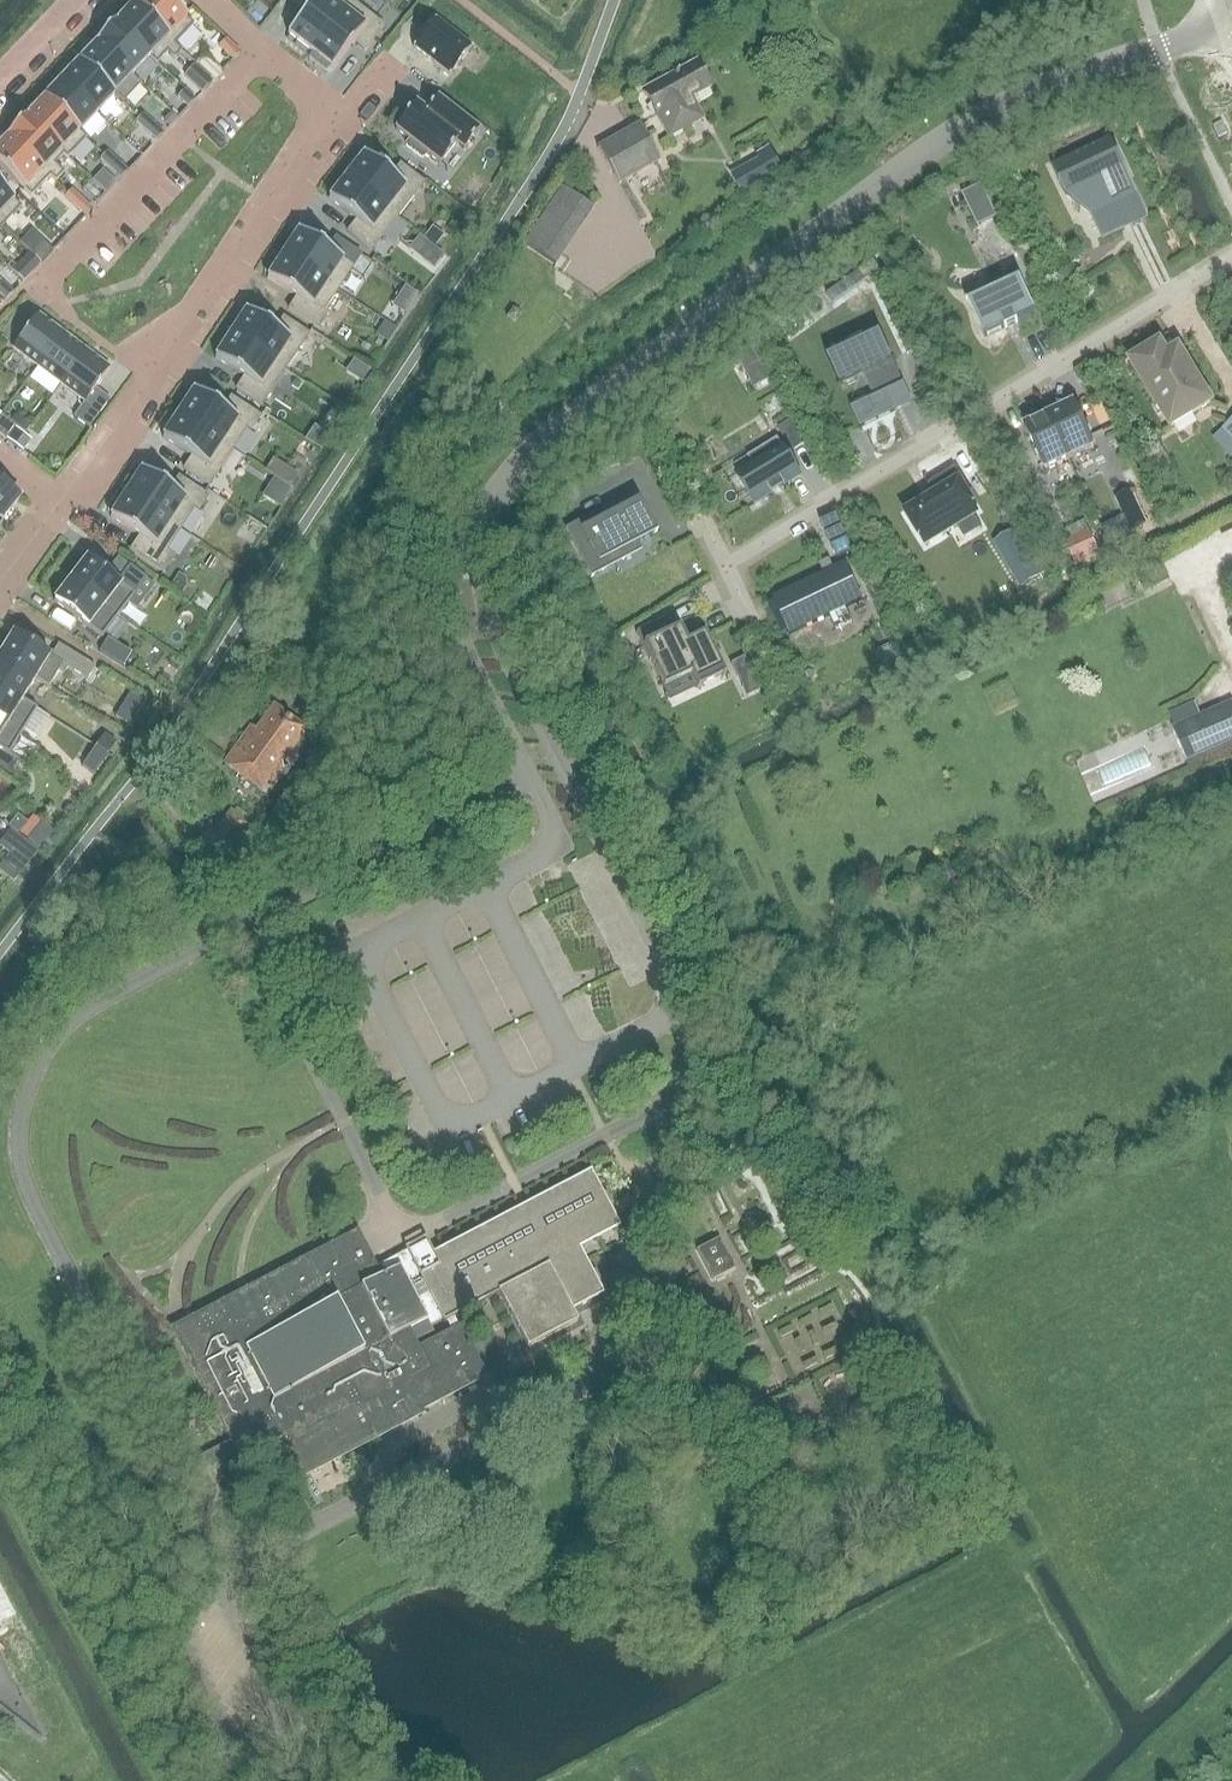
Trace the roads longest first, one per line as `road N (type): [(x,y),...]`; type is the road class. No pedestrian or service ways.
road 1 (residential): [(137,778),(548,155),(613,0)]
road 2 (unclassified): [(497,490),(558,427),(970,120),(1084,72),(1231,25)]
road 3 (residential): [(57,503),(90,486),(124,437),(126,413),(266,199),(335,111),(209,0)]
road 4 (residential): [(725,565),(1231,256)]

